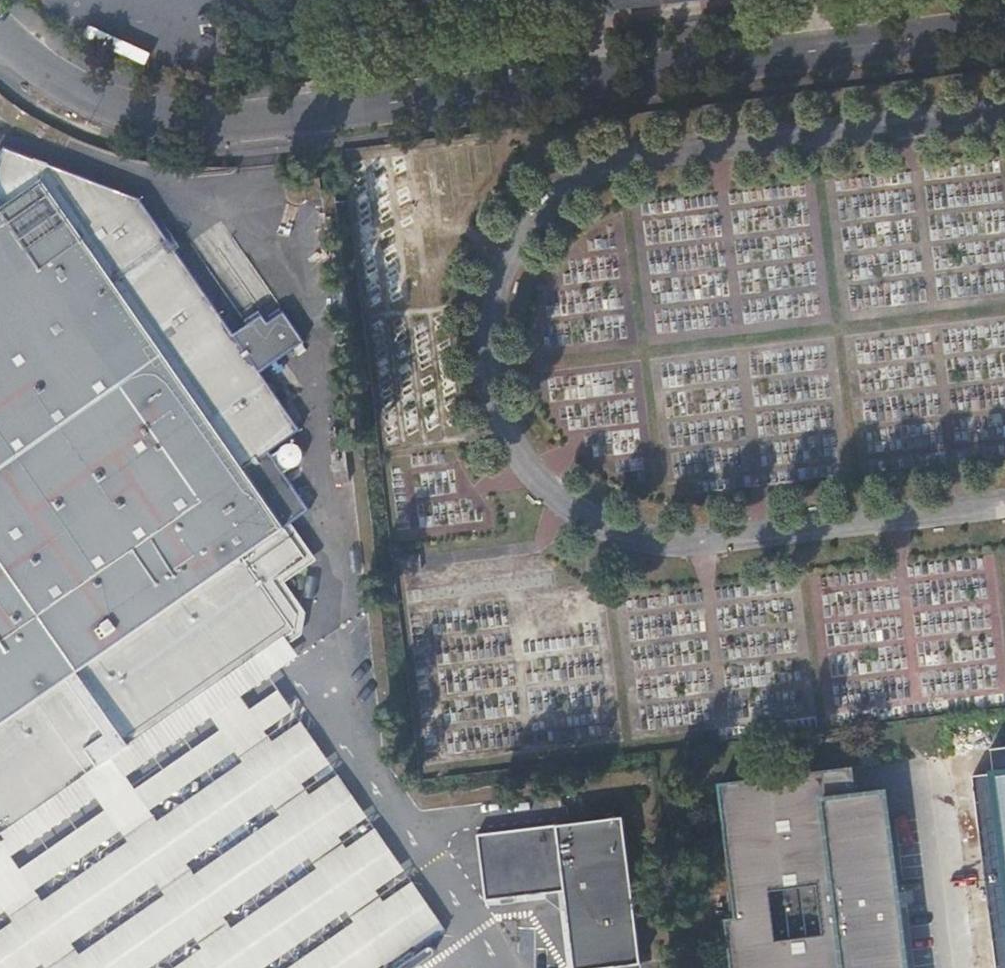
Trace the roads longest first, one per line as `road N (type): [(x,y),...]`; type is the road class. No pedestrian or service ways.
road 1 (unclassified): [(1004,25),(309,112),(194,118),(108,100),(0,31)]

